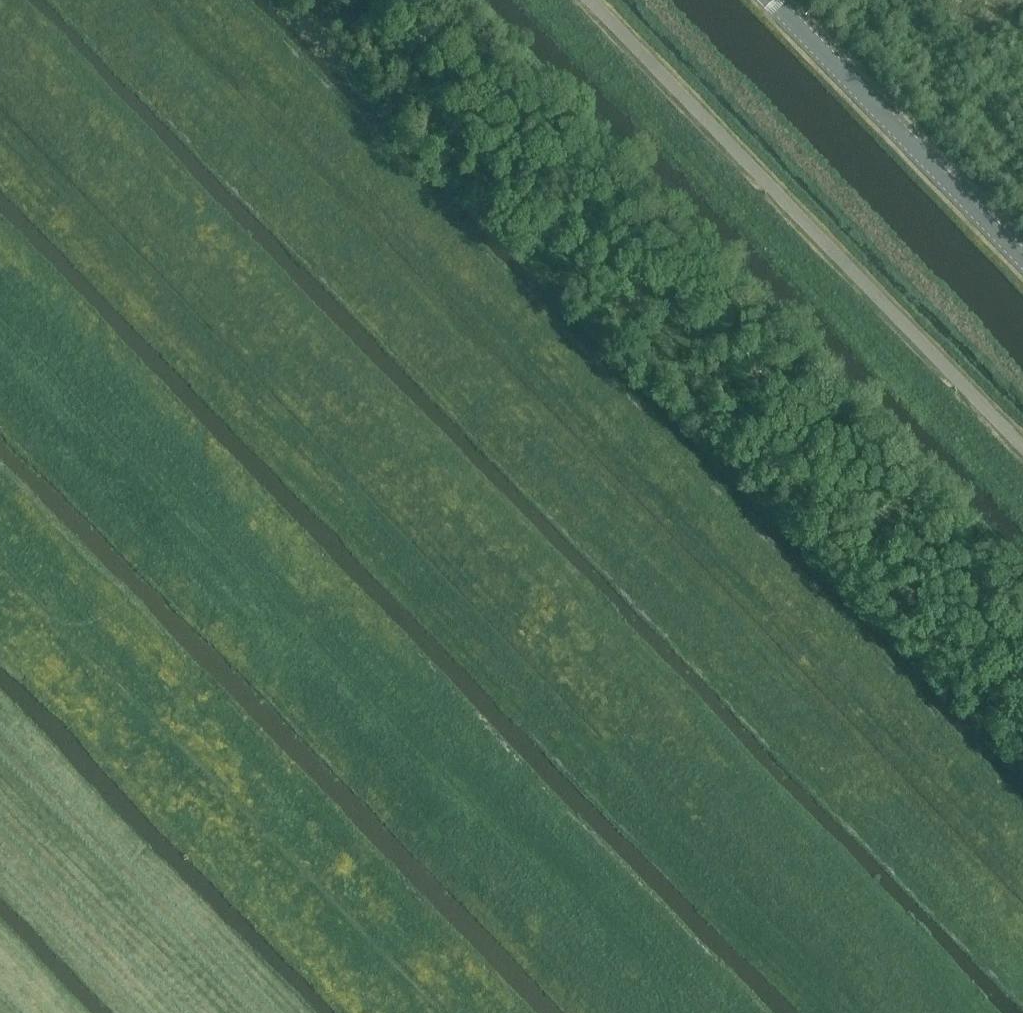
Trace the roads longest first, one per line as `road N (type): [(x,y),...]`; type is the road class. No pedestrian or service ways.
road 1 (tertiary): [(1022,259),(771,0)]

